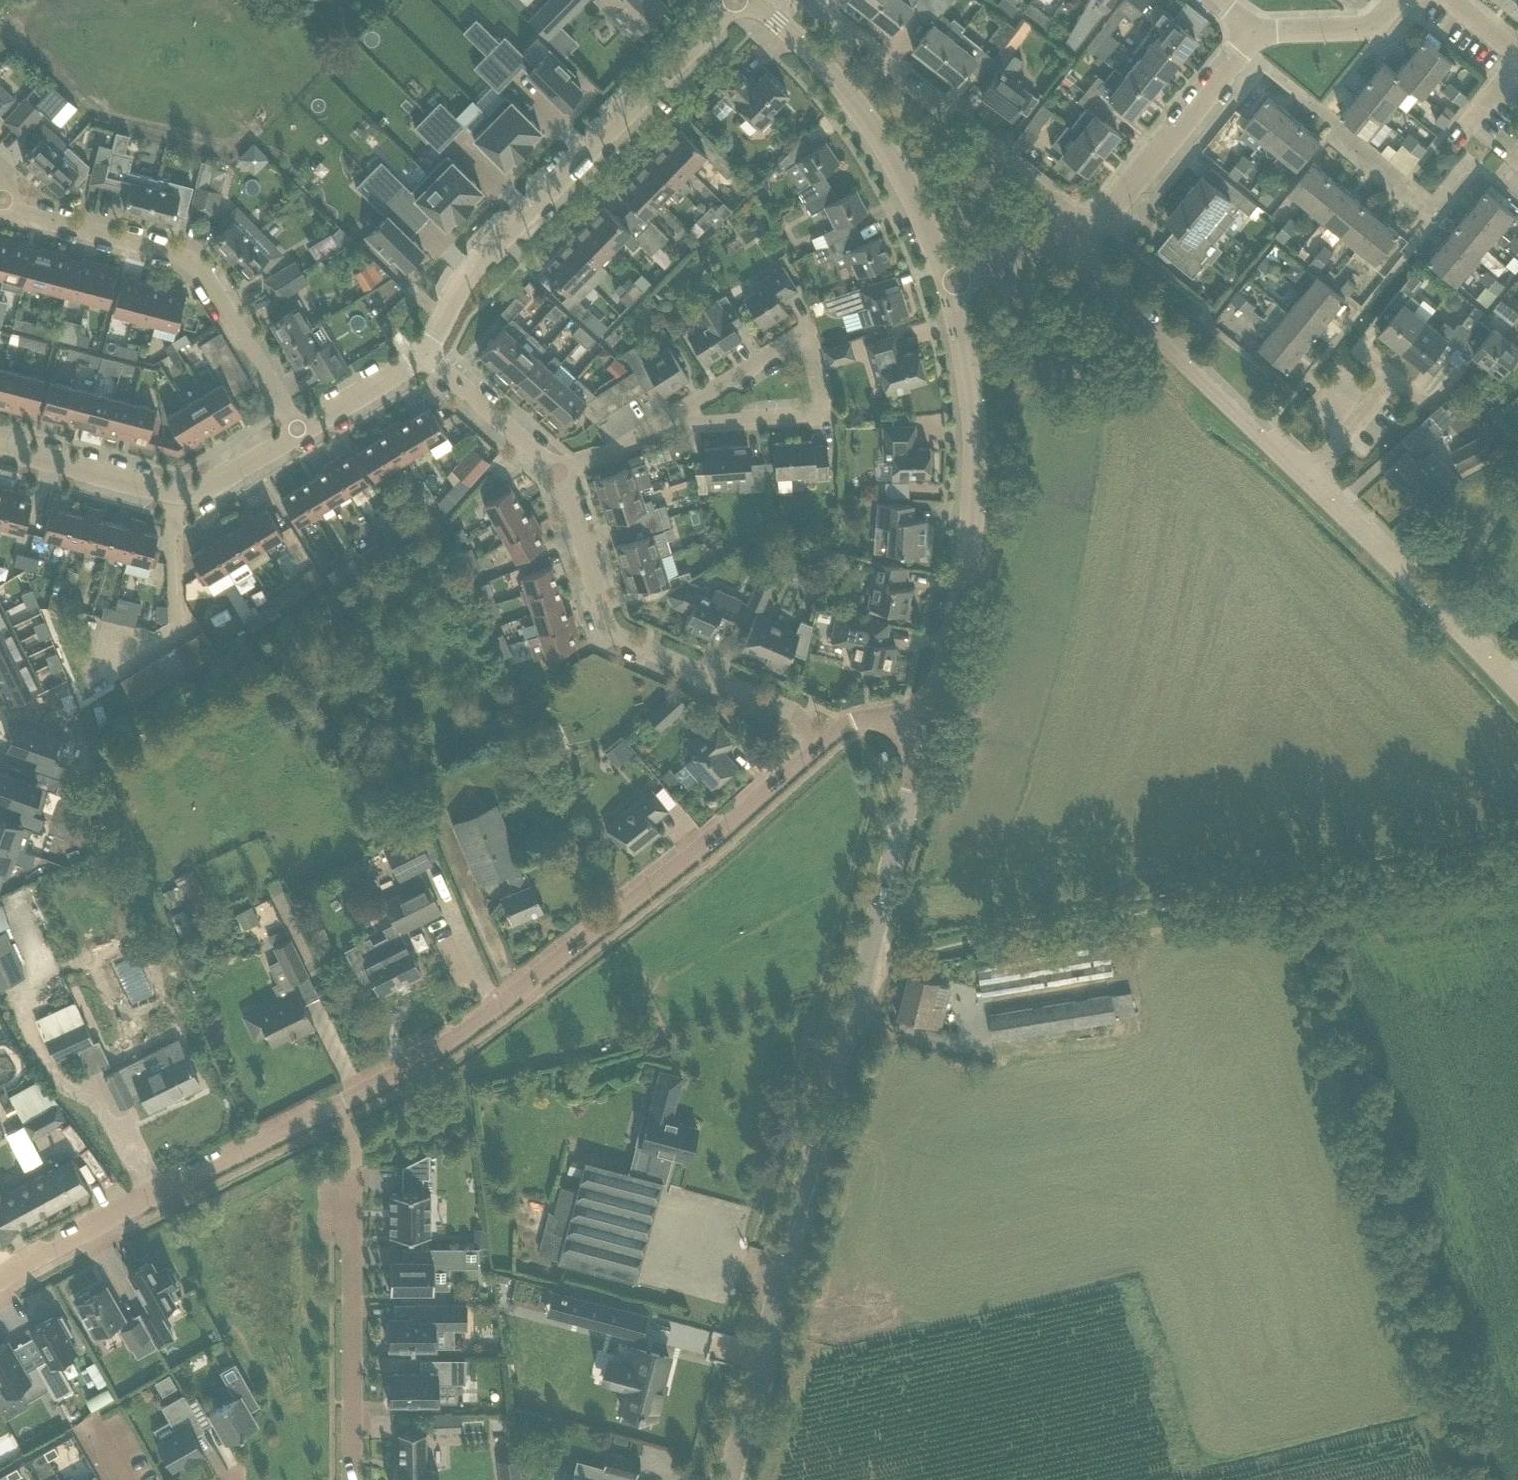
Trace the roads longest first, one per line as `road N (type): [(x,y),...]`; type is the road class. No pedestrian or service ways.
road 1 (residential): [(0,1280),(453,1042),(821,747)]
road 2 (tertiary): [(730,1479),(914,783),(918,759),(909,724)]
road 3 (track): [(1517,838),(870,947)]
road 4 (residential): [(424,353),(476,261),(732,0)]
road 5 (tertiary): [(909,724),(938,693),(963,584),(977,471),(961,319),(949,281)]
road 6 (residential): [(821,747),(794,712),(610,628),(557,470)]
road 7 (residential): [(297,429),(192,262),(4,209)]
road 8 (residential): [(804,0),(1093,225)]
road 9 (tertiary): [(949,281),(914,194),(867,116),(749,0)]
road 10 (unclassified): [(1309,475),(1077,247)]
road 11 (residential): [(0,448),(165,491),(195,491),(297,429)]
road 12 (residential): [(352,1479),(354,1172)]
road 13 (unclassified): [(1517,690),(1309,475)]
road 14 (unclassified): [(1093,225),(1256,31)]
road 15 (residential): [(664,424),(812,415),(821,399),(809,336)]
road 16 (residential): [(557,470),(424,353)]
road 17 (residential): [(664,424),(809,336)]
road 18 (unclassified): [(1256,31),(1361,30),(1399,0)]
road 19 (residential): [(297,429),(424,353)]
road 20 (unclassified): [(949,281),(1050,247),(1077,247)]
road 21 (residential): [(1309,475),(1390,375)]

